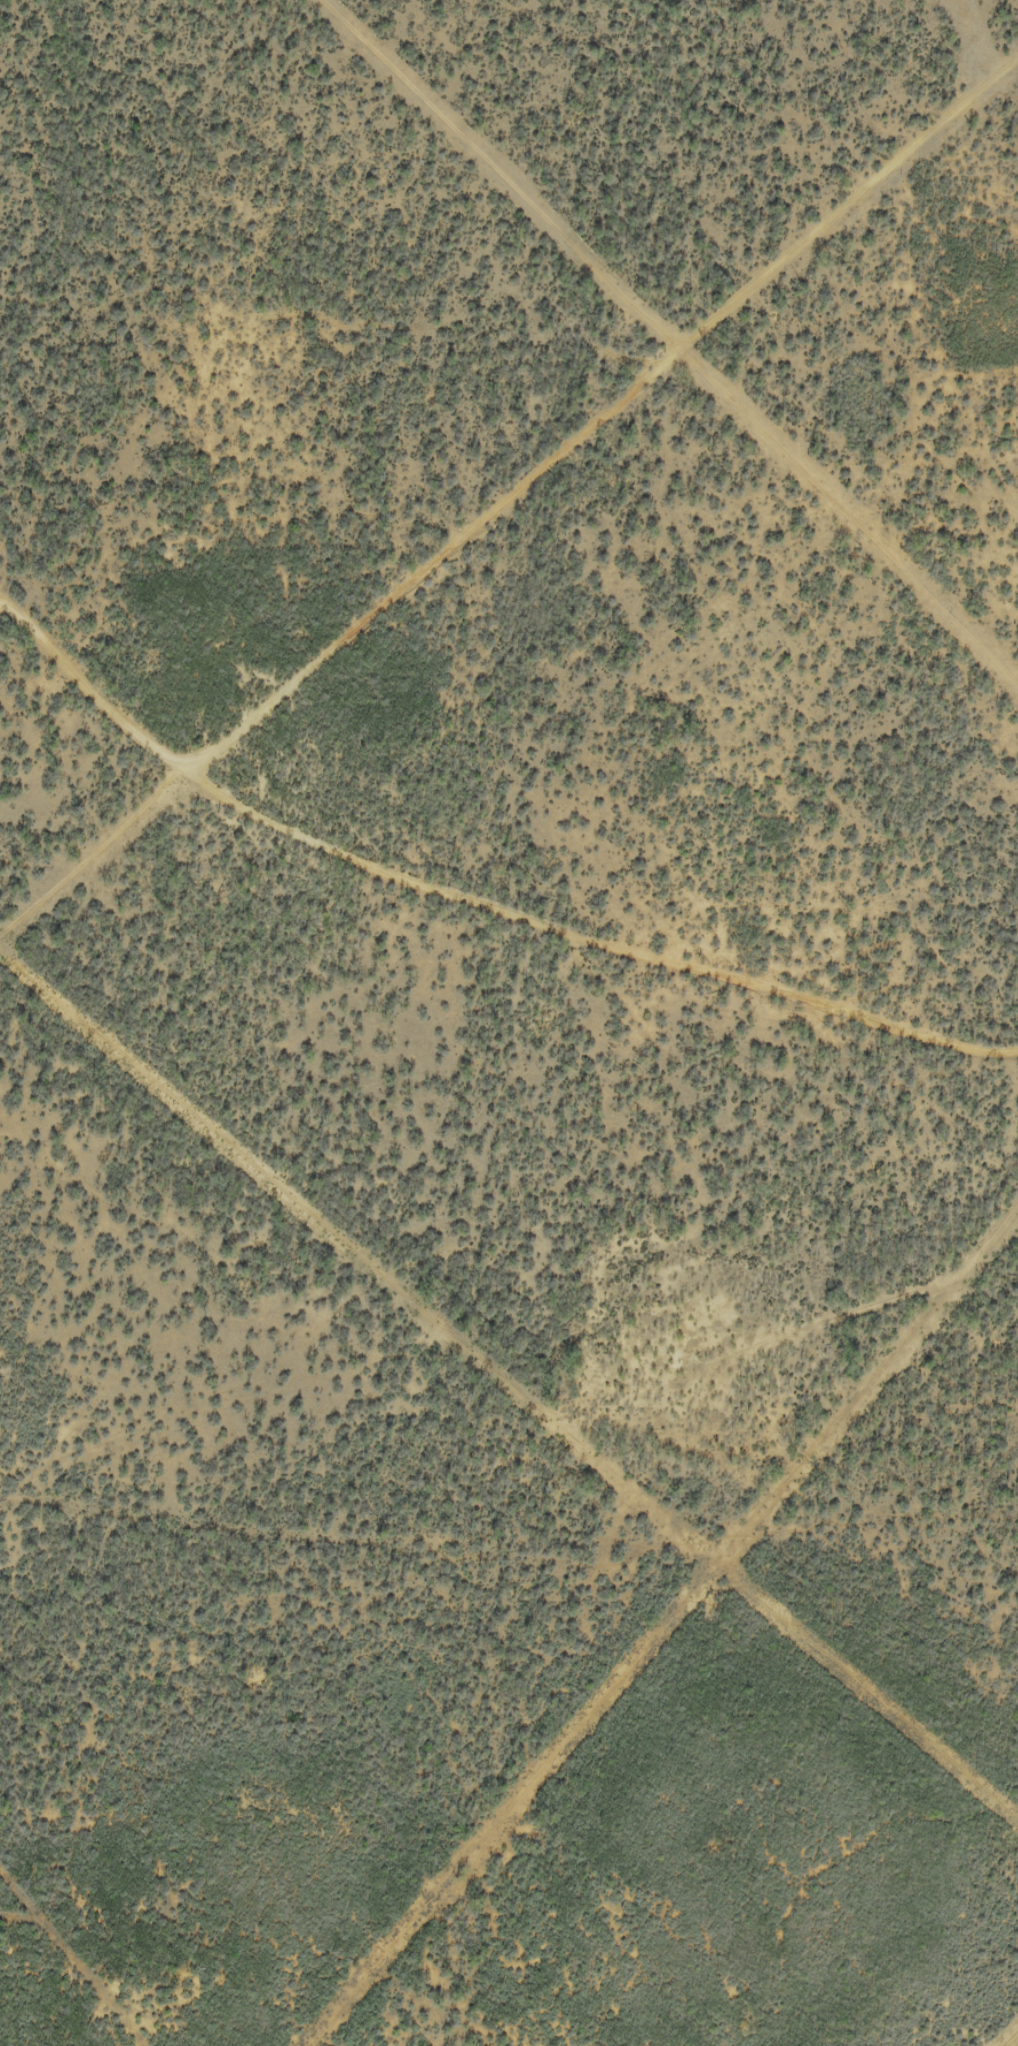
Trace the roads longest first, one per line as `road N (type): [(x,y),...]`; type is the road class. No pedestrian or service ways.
road 1 (residential): [(0,621),(154,738),(576,962),(814,1030),(1017,1064)]

